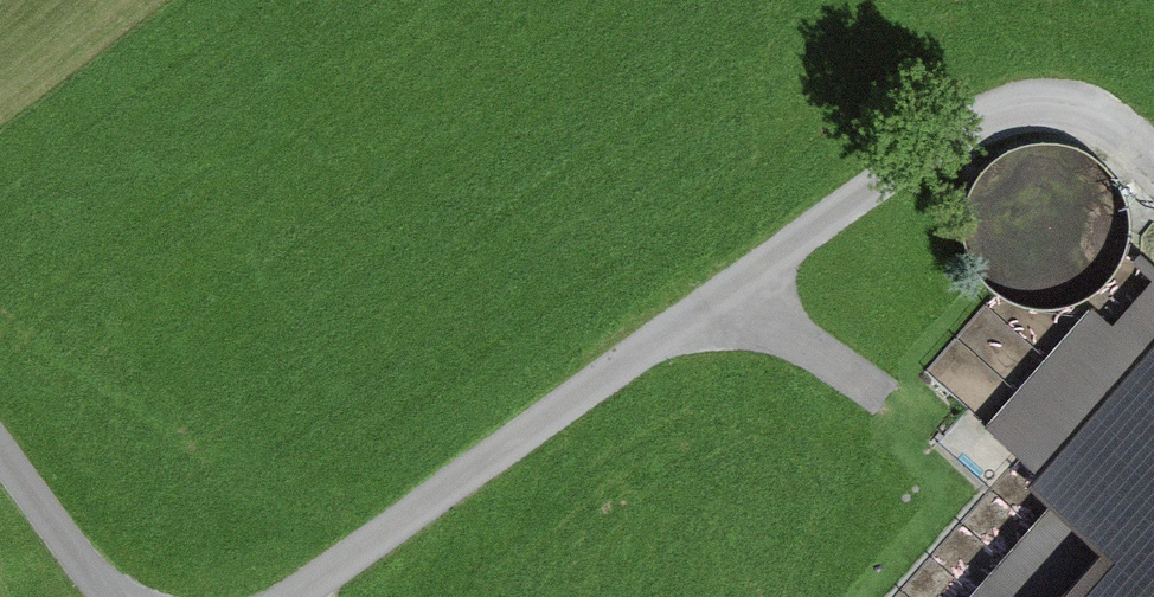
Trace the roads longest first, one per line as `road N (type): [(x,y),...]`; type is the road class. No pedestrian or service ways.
road 1 (track): [(309,596),(850,211),(1004,116),(1068,104),(1124,125),(1153,149)]
road 2 (track): [(997,467),(865,357),(743,291)]
road 3 (track): [(111,596),(0,443)]

